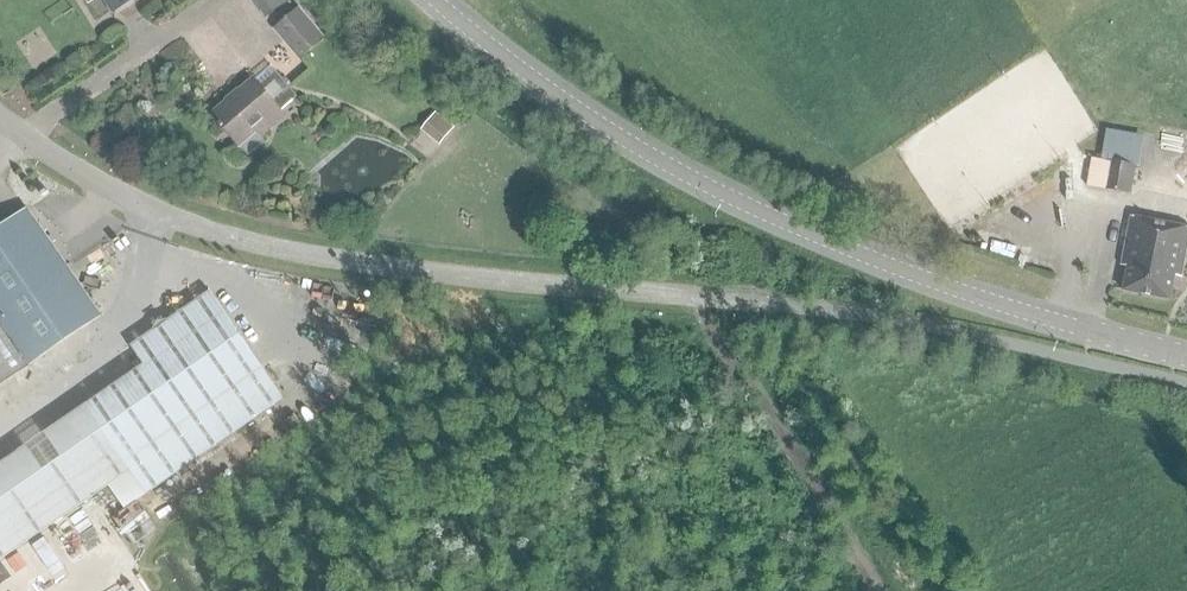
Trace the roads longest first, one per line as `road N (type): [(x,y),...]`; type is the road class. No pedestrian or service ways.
road 1 (tertiary): [(1186,358),(881,261),(716,190),(577,106),(439,0)]
road 2 (unclassified): [(747,303),(388,266),(249,239),(154,209),(37,148),(0,116)]
road 3 (track): [(885,590),(695,297)]

